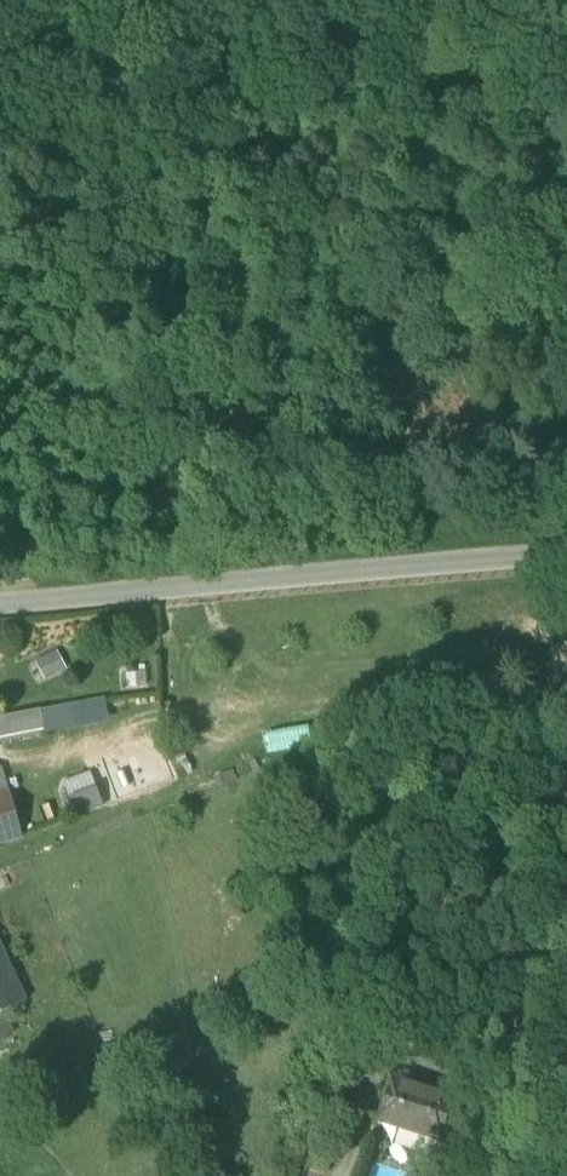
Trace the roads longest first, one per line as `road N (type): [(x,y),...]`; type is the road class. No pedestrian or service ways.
road 1 (unclassified): [(0,610),(566,553)]
road 2 (track): [(0,263),(142,210),(155,116)]

